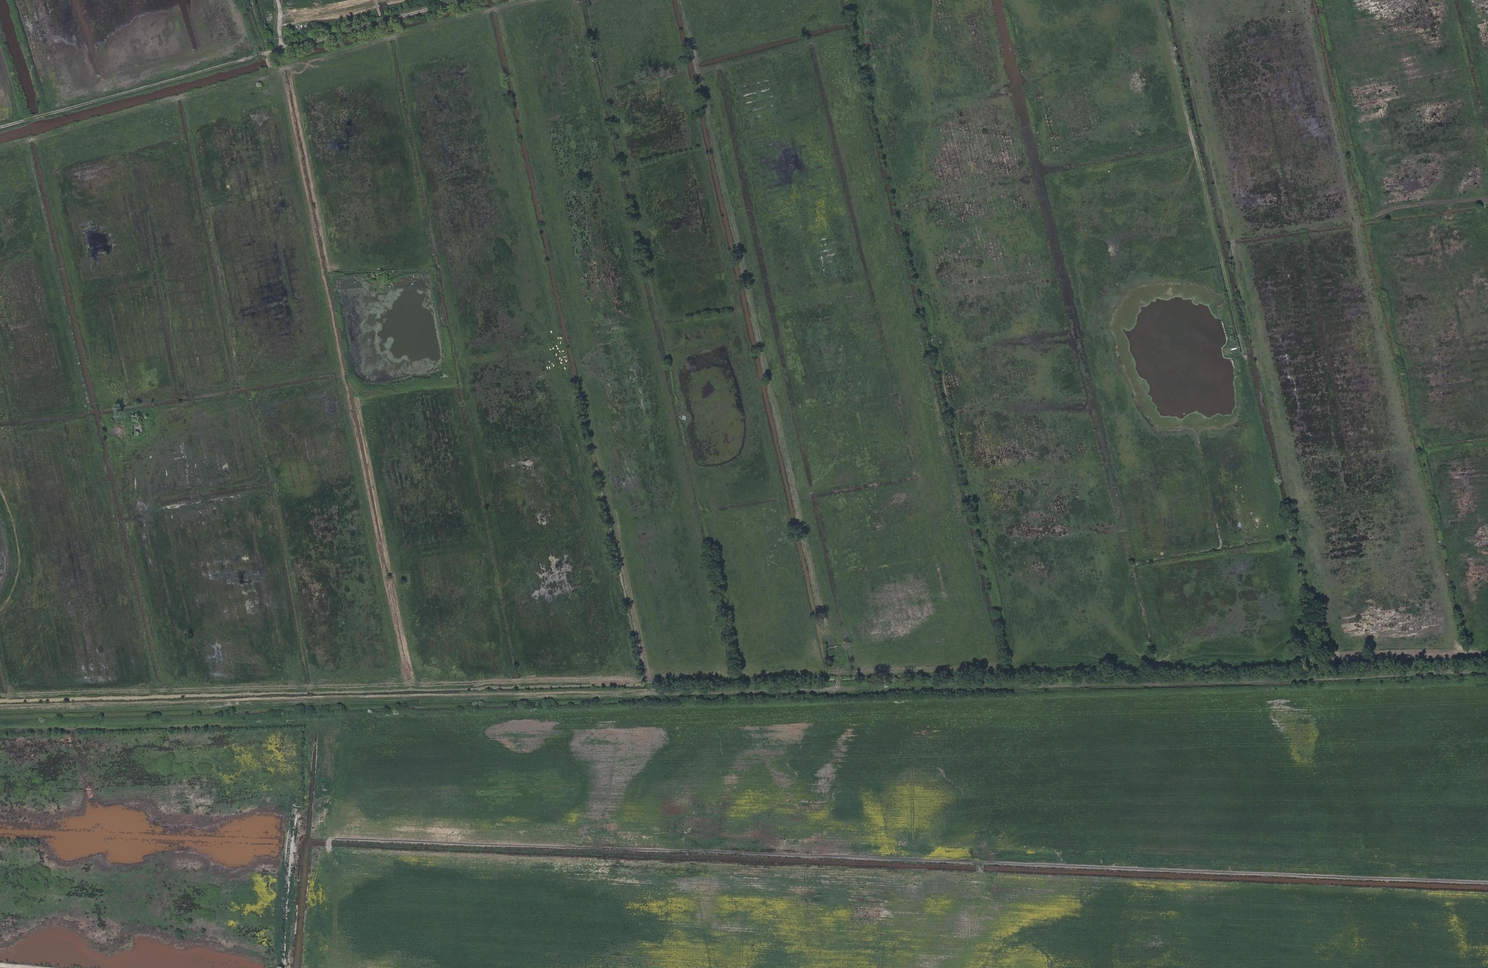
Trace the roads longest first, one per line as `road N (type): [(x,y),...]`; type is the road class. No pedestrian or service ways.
road 1 (track): [(1487,671),(0,710)]
road 2 (track): [(457,0),(0,127)]

